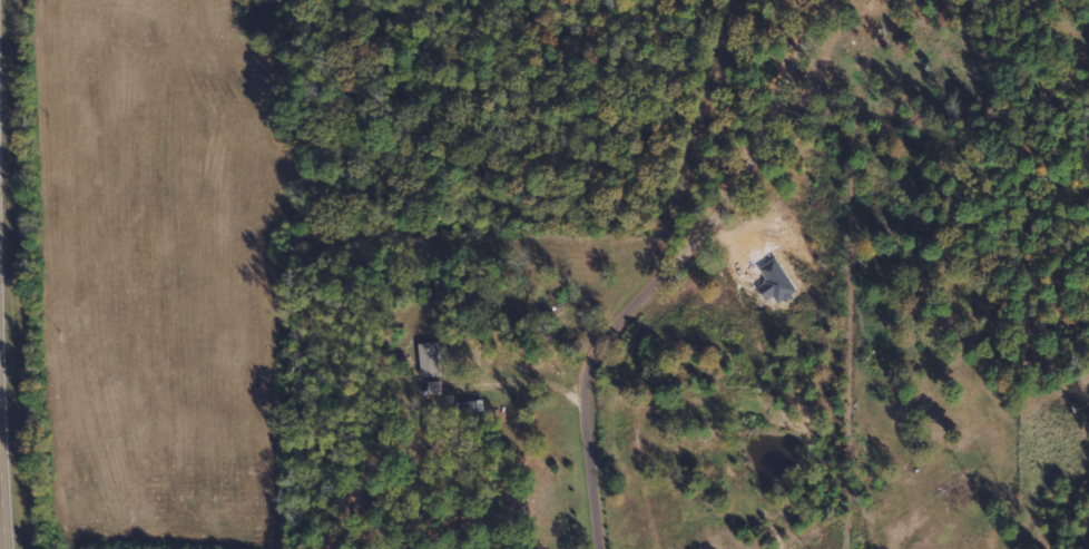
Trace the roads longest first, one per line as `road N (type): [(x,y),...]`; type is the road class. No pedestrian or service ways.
road 1 (residential): [(608,548),(596,383),(616,337),(761,163),(840,0)]
road 2 (residential): [(673,275),(1002,207)]

